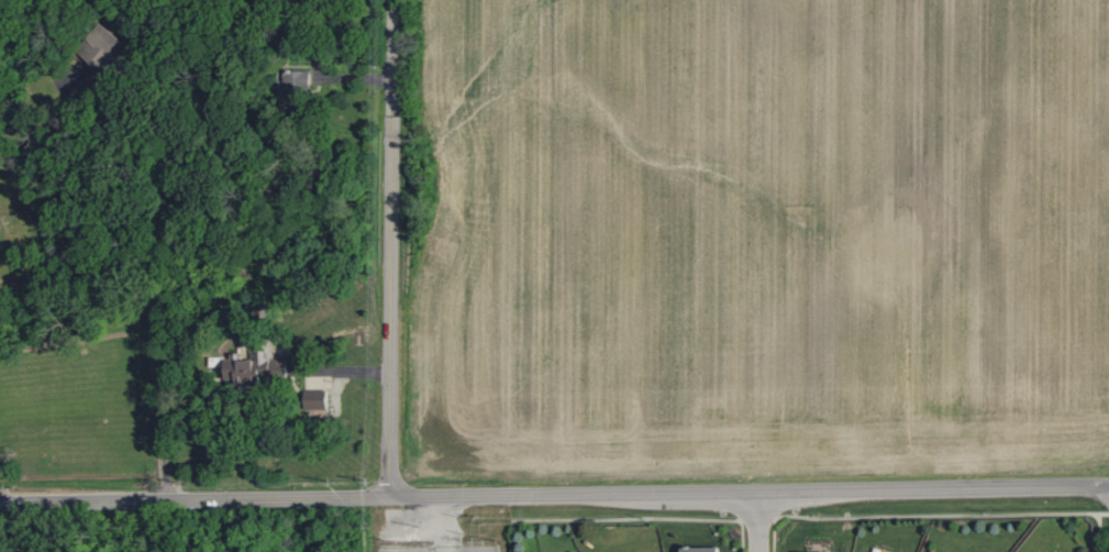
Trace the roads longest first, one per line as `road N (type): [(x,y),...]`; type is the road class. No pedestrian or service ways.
road 1 (tertiary): [(1108,485),(0,503)]
road 2 (residential): [(390,497),(393,0)]

